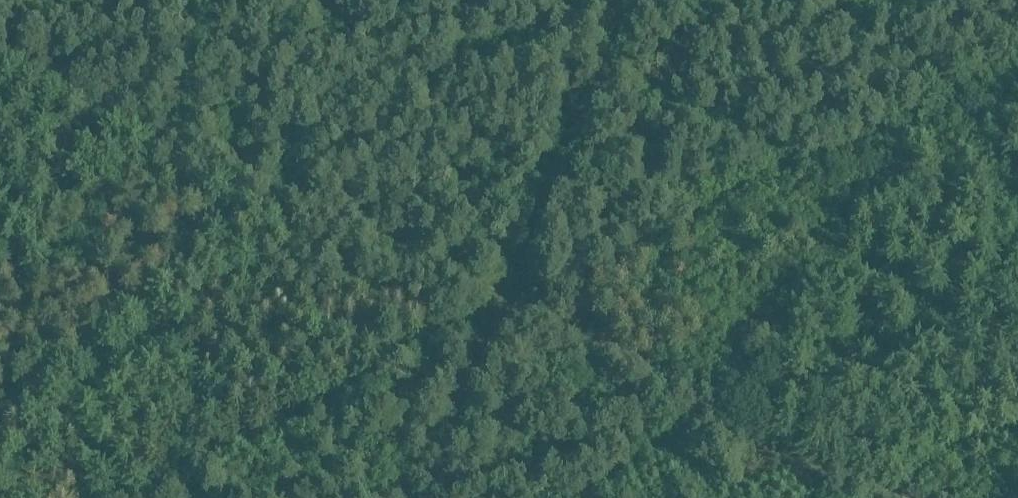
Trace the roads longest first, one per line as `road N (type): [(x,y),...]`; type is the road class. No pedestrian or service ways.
road 1 (track): [(0,45),(509,293),(886,497)]
road 2 (track): [(420,497),(635,0)]

